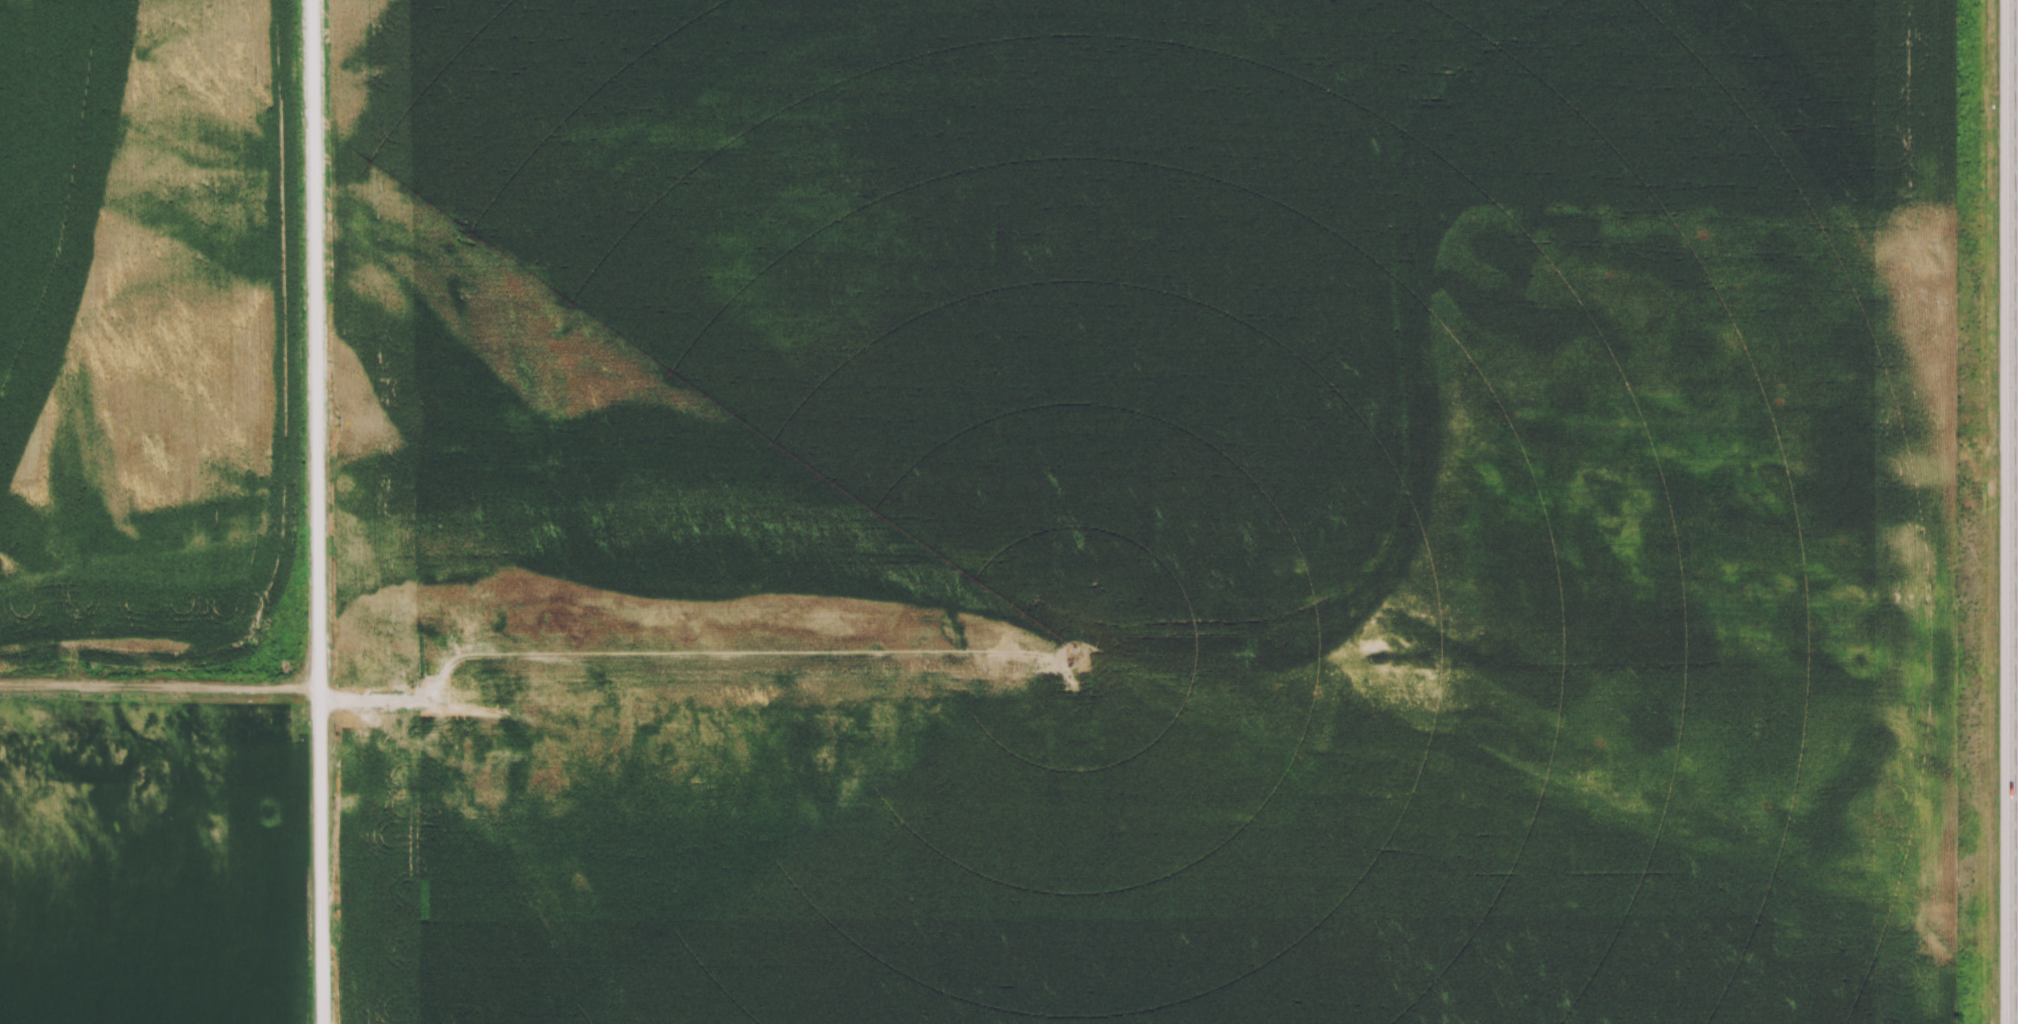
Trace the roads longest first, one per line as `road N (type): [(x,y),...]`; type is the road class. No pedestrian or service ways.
road 1 (residential): [(321,1023),(310,0)]
road 2 (motorway): [(2017,0),(2017,1023)]
road 3 (residential): [(316,687),(0,689)]

